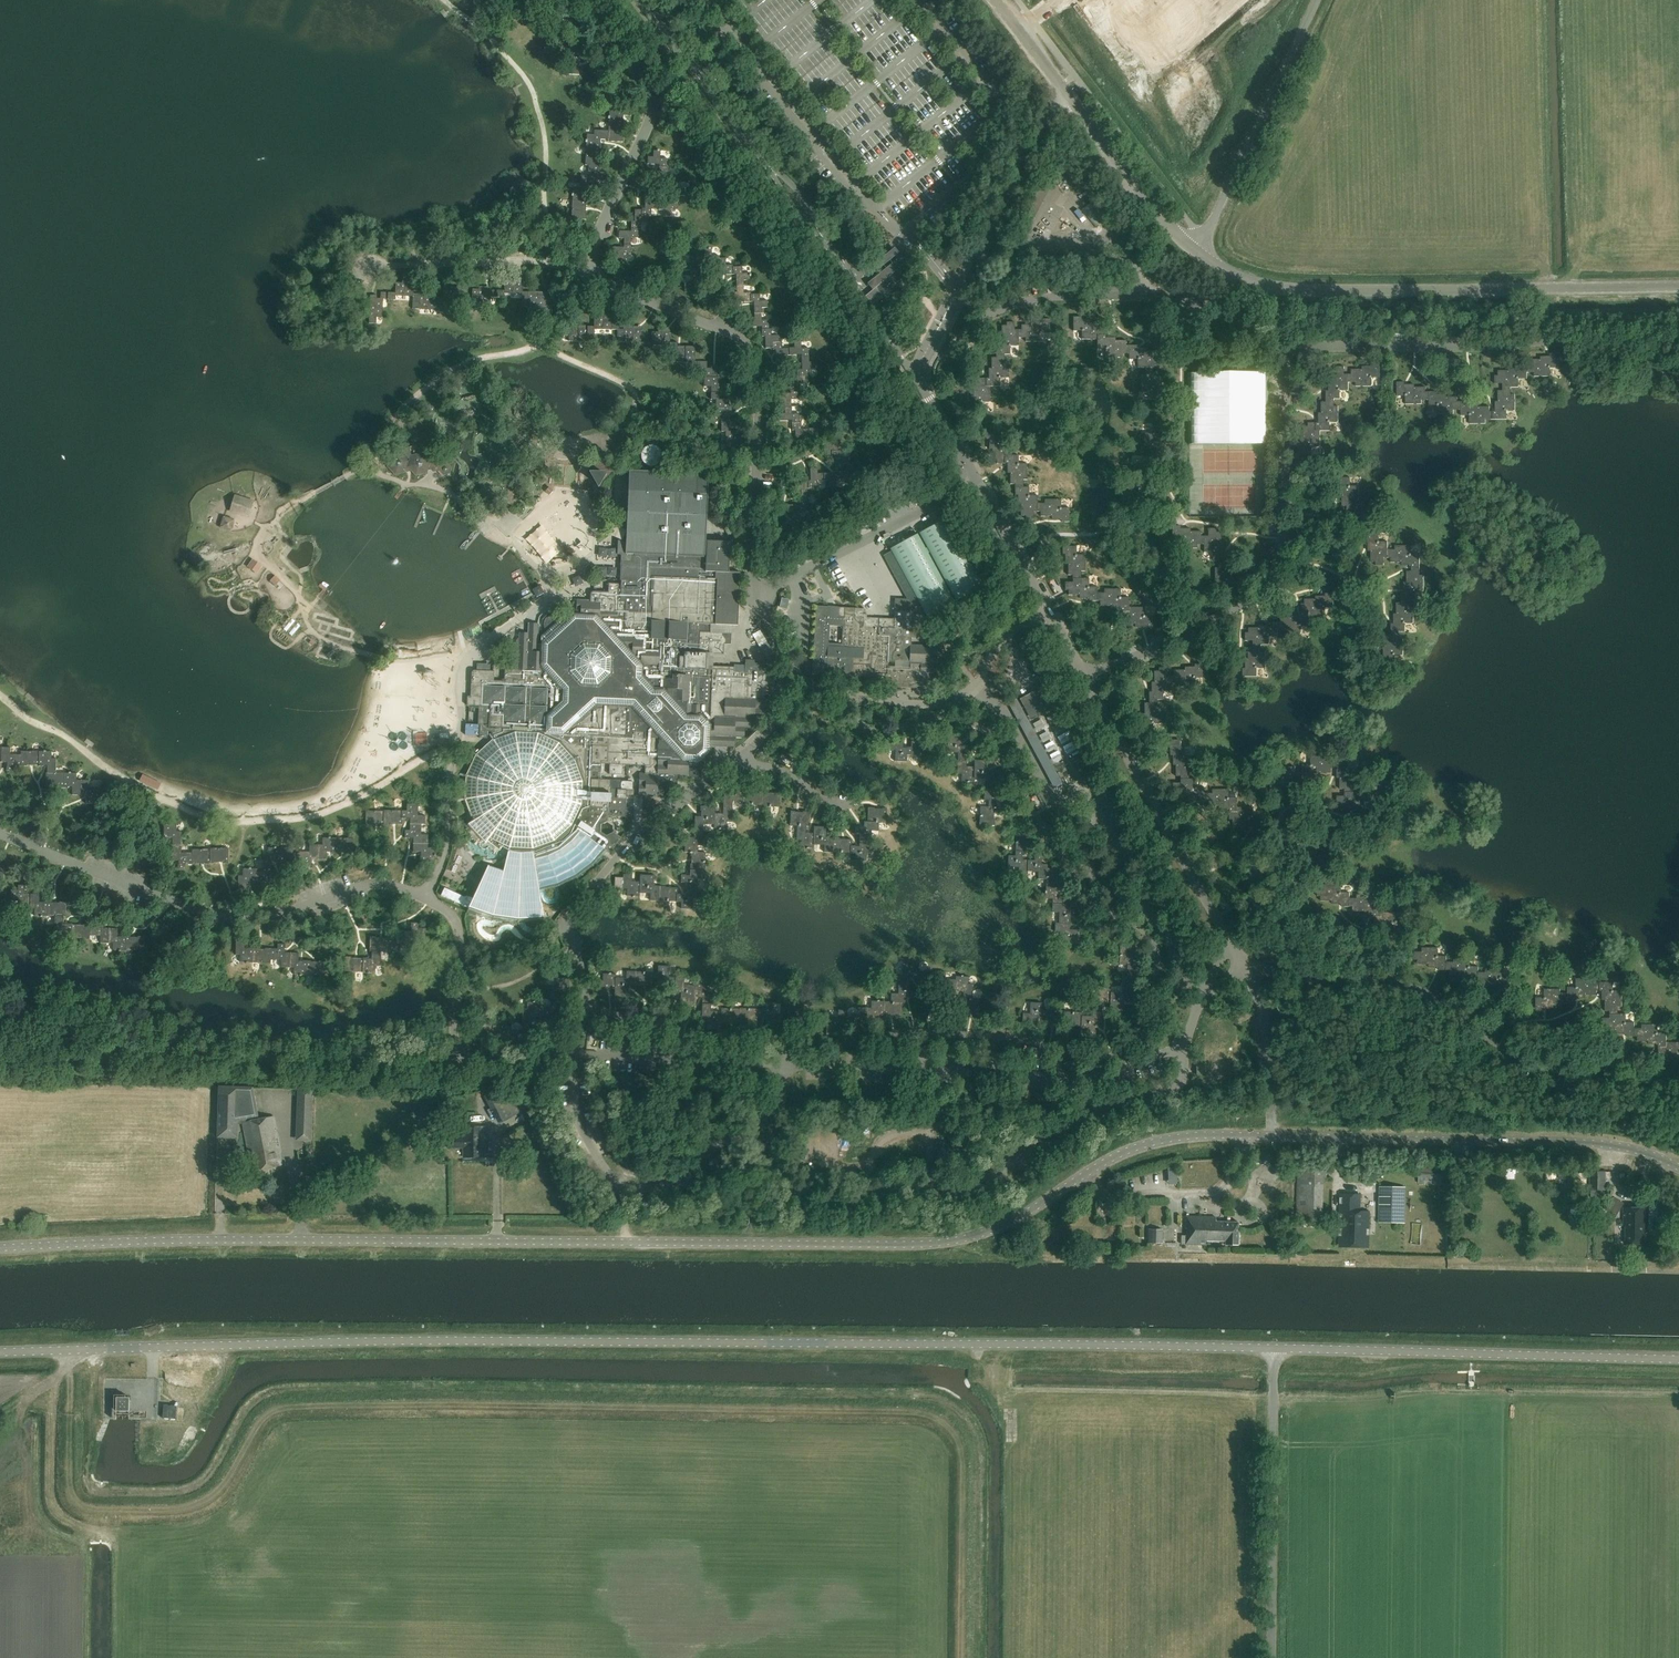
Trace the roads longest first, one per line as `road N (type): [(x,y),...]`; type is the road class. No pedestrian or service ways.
road 1 (tertiary): [(1678,1168),(1590,1144),(1197,1135),(1142,1145),(1020,1217),(934,1245),(235,1237),(0,1247)]
road 2 (tertiary): [(0,1352),(494,1341),(1273,1348)]
road 3 (tertiary): [(1678,287),(1284,289),(1241,278),(1200,252)]
road 4 (tertiary): [(1273,1348),(1678,1359)]
road 5 (tertiary): [(1200,252),(1151,208),(994,0)]
road 6 (unclassified): [(1271,1657),(1273,1348)]
road 7 (unclassified): [(1200,252),(1317,0)]
road 8 (track): [(55,1376),(53,1496),(68,1519),(105,1528)]

